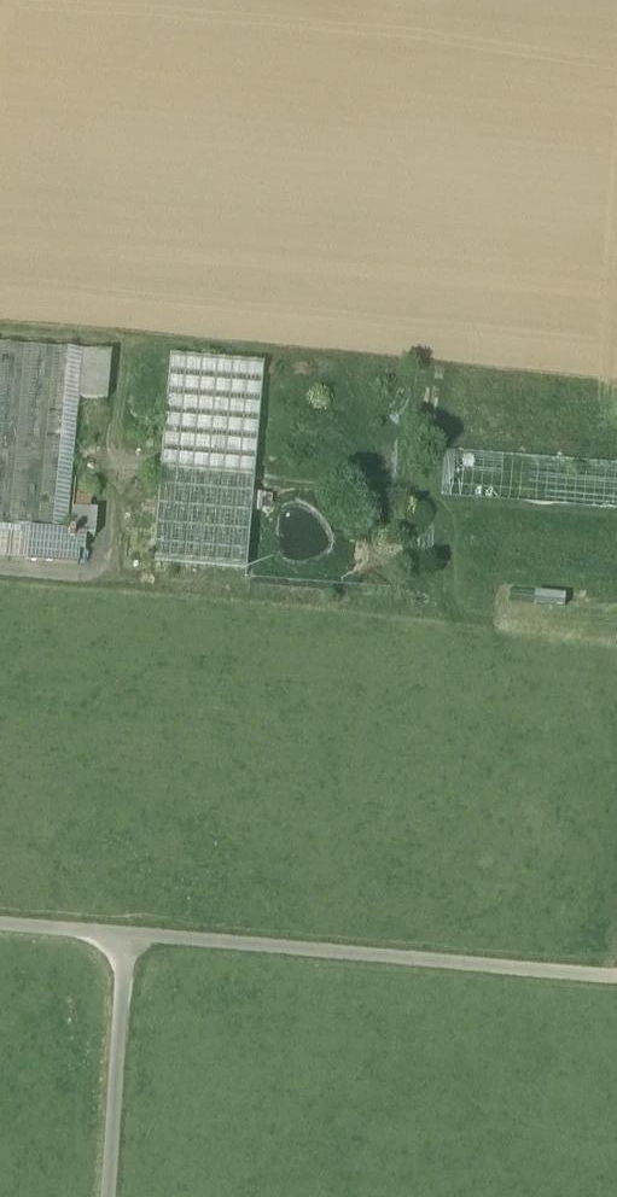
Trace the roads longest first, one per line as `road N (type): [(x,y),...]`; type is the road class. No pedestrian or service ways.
road 1 (track): [(616,977),(125,939)]

